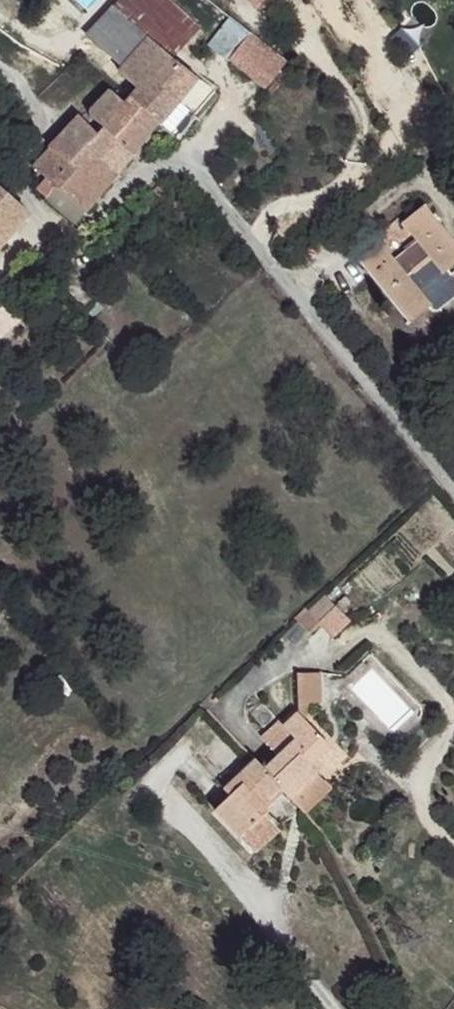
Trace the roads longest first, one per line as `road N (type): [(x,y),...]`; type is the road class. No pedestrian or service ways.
road 1 (residential): [(0,76),(16,88),(19,184),(50,255),(126,254),(168,209),(251,220),(453,467)]

